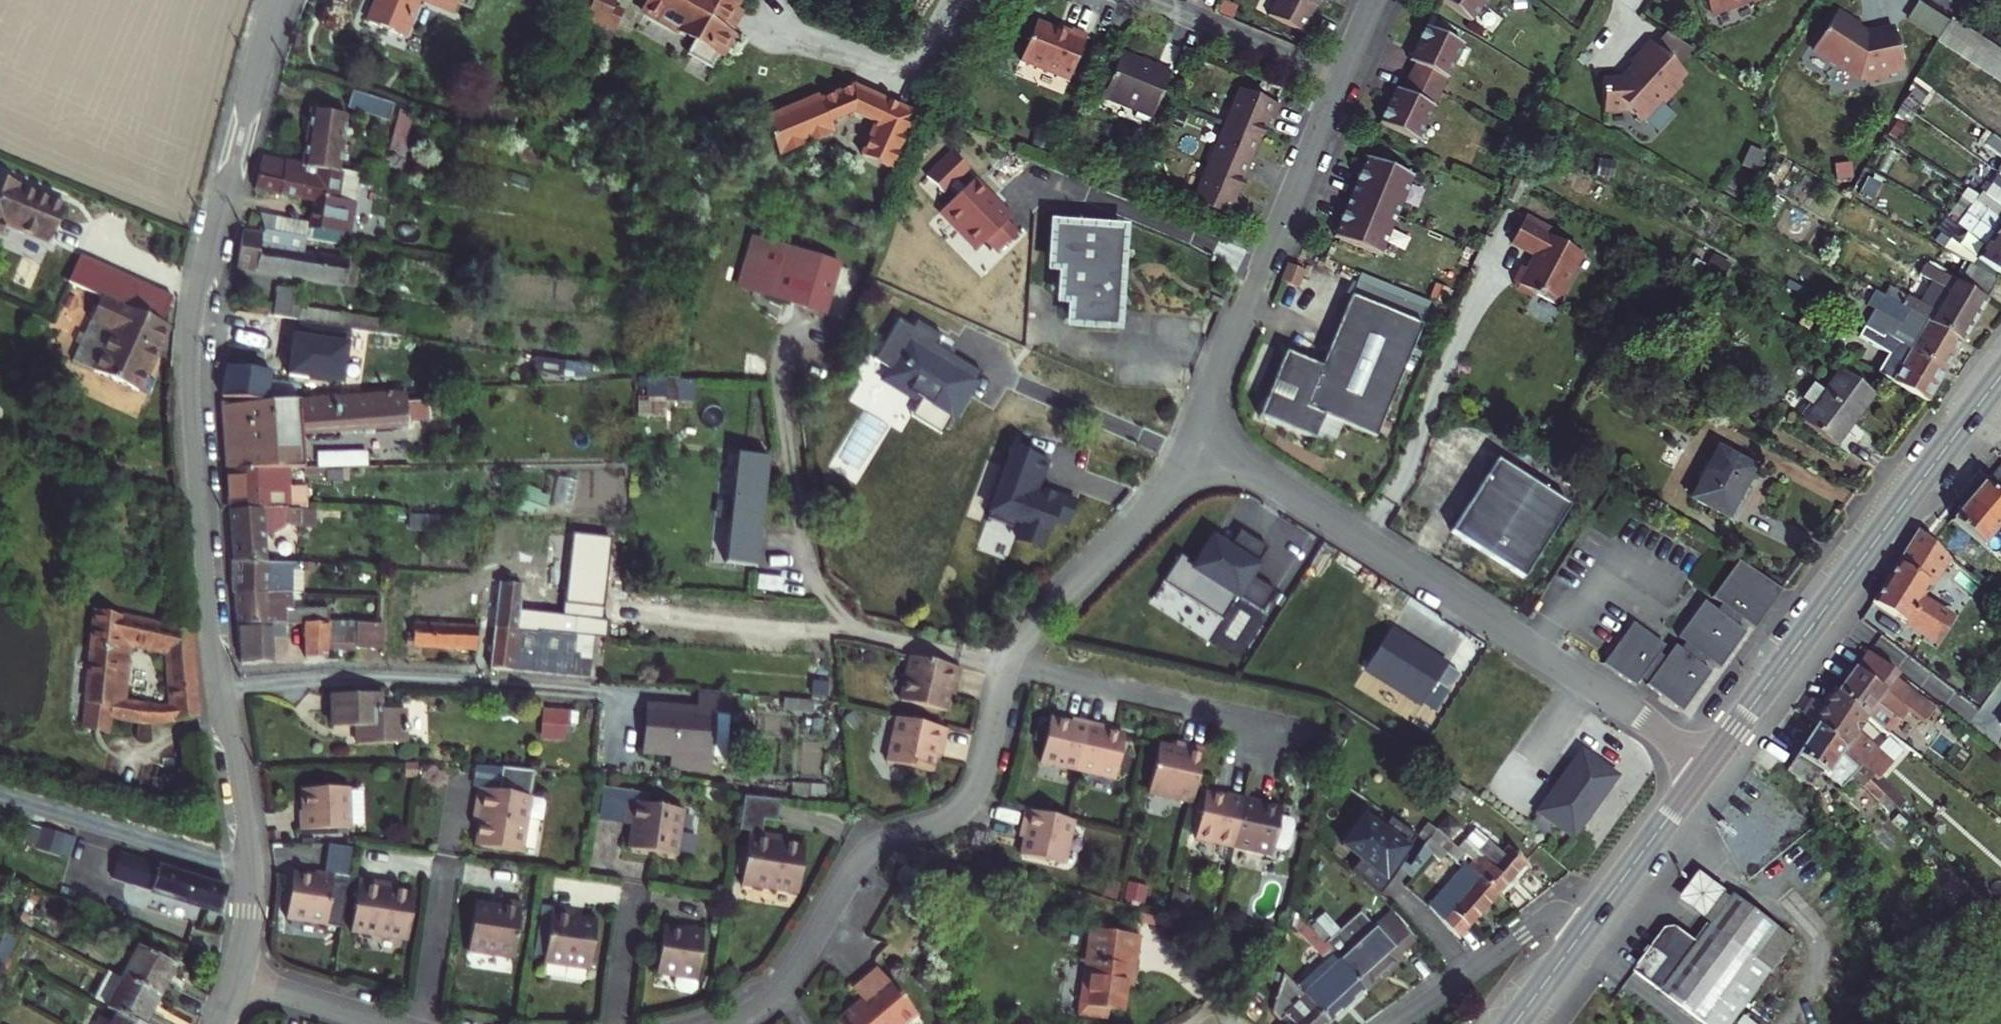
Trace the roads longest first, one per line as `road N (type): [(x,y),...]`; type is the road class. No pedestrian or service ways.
road 1 (residential): [(282,0),(209,250),(193,338),(219,689)]
road 2 (residential): [(1197,434),(1712,762)]
road 3 (secondary): [(1712,762),(2000,377)]
road 4 (residential): [(1373,0),(1197,434)]
road 5 (residential): [(219,689),(377,678),(580,692)]
road 6 (residential): [(1197,434),(1159,497),(1019,640),(1007,667)]
road 7 (residential): [(219,689),(248,860),(235,977)]
road 8 (residential): [(1007,667),(970,799),(955,815),(875,847),(858,862)]
road 9 (residential): [(1007,667),(1255,718)]
road 10 (residential): [(418,1023),(456,788)]
road 11 (residential): [(1396,1023),(1537,925),(1586,926)]
road 12 (secondary): [(1586,926),(1712,762)]
road 13 (residential): [(235,977),(390,1023)]
road 14 (secondary): [(1514,1023),(1586,926)]

